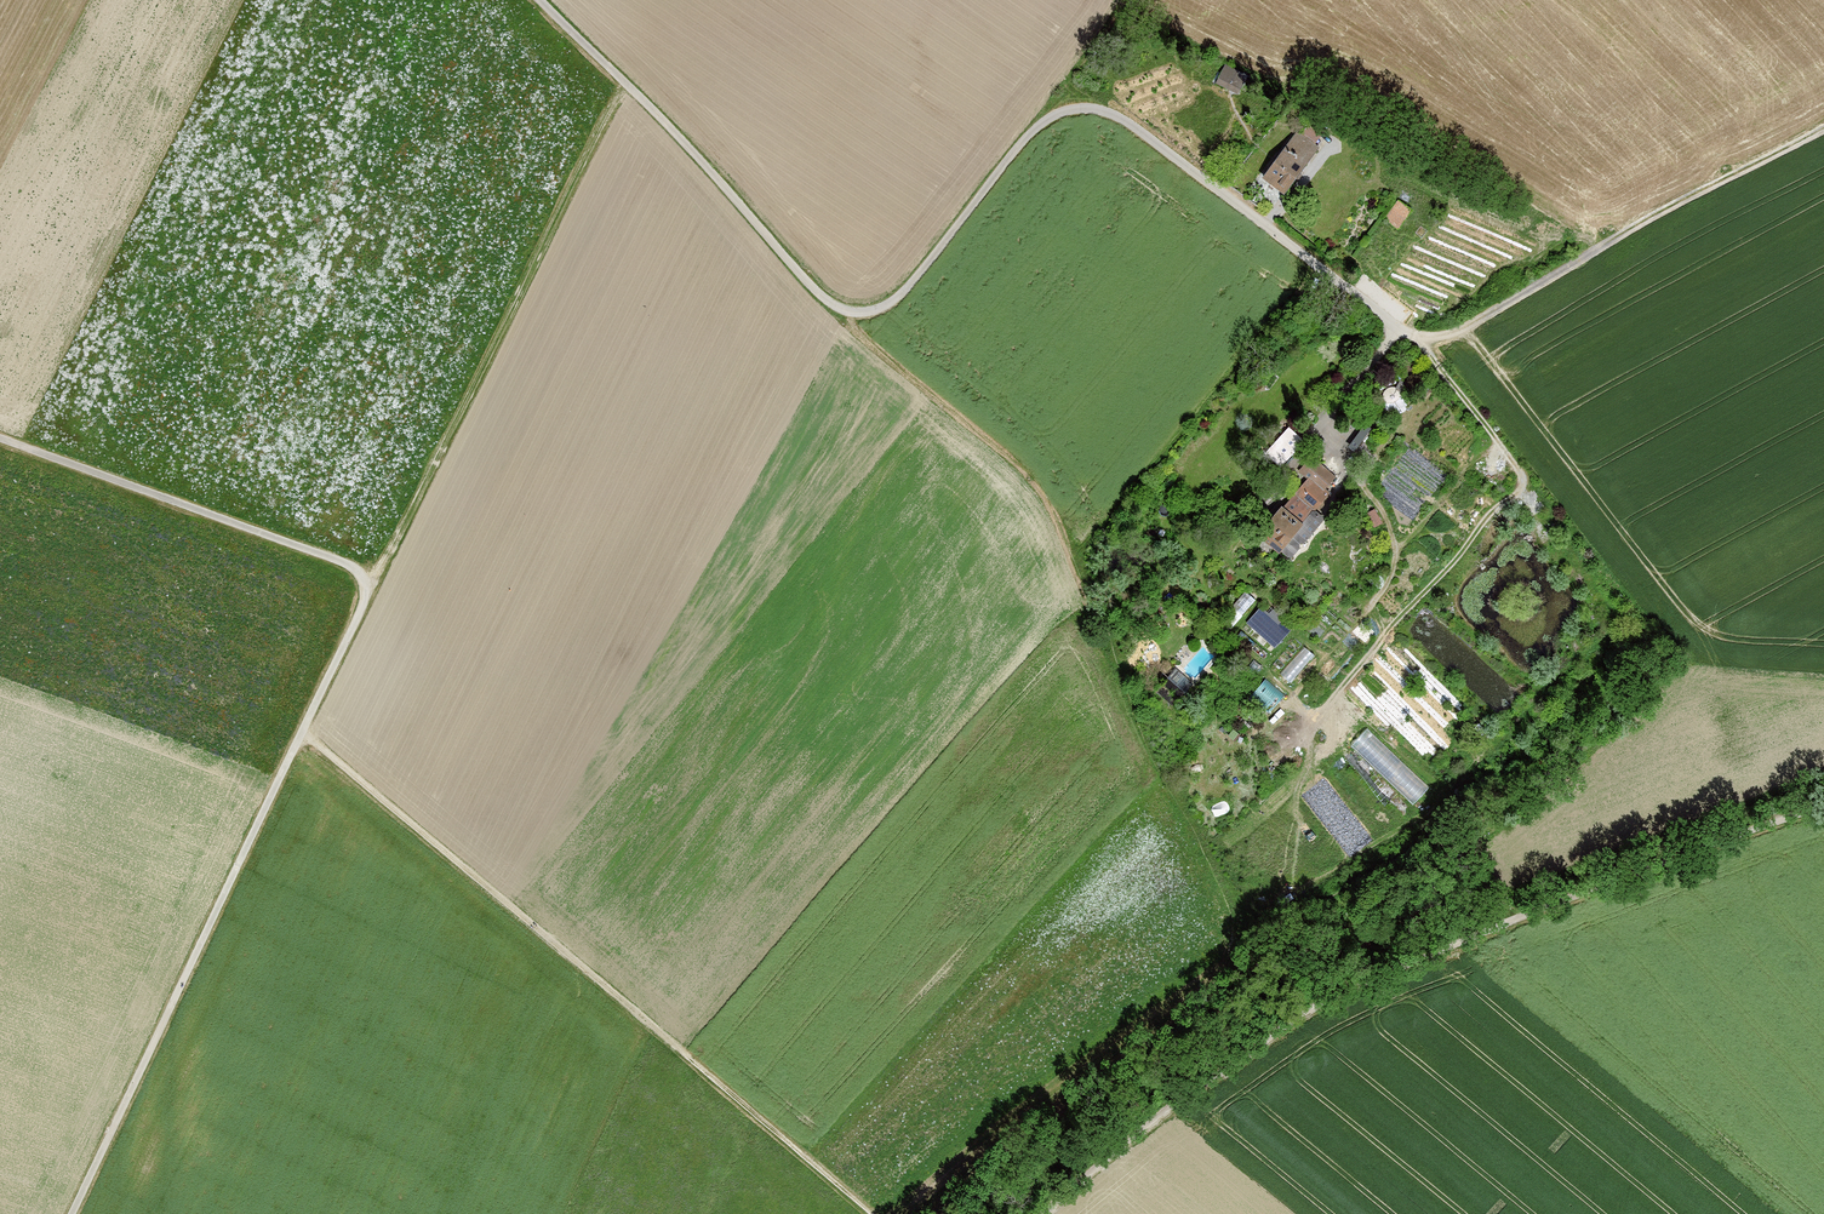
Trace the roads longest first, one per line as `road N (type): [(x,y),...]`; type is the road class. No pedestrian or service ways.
road 1 (unclassified): [(539,0),(841,309),(864,312),(895,299),(1030,133),(1082,108),(1132,124),(1399,329),(1435,336)]
road 2 (track): [(1047,1213),(1160,1115),(1321,1005),(1504,923),(1823,807)]
road 3 (track): [(841,309),(1038,485),(1105,624),(1153,759),(1194,824),(1240,929)]
road 4 (track): [(302,730),(873,1213)]
road 5 (track): [(623,82),(361,611)]
road 6 (track): [(302,730),(71,1213)]
road 7 (track): [(1298,691),(1303,712),(1325,711),(1488,516),(1521,489),(1523,475),(1414,334)]
road 8 (track): [(1435,336),(1458,331),(1637,225),(1823,129)]
road 9 (track): [(0,437),(342,562),(362,578),(361,611)]
road 10 (track): [(1354,470),(1392,532),(1393,567),(1372,607),(1385,634)]
road 11 (track): [(361,611),(302,730)]

